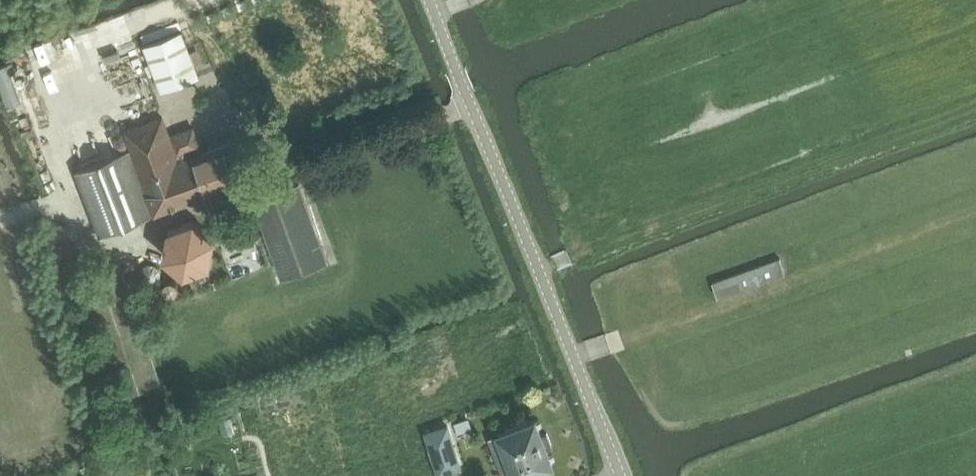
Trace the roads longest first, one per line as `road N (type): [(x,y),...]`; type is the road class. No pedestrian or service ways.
road 1 (tertiary): [(618,475),(433,0)]

